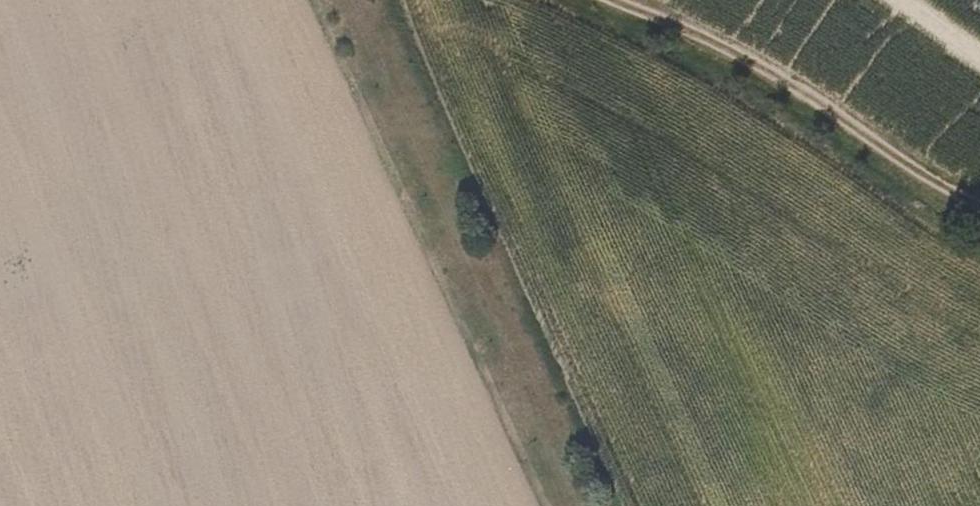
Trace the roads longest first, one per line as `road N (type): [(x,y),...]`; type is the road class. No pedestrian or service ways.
road 1 (track): [(979,224),(812,110),(580,0)]

